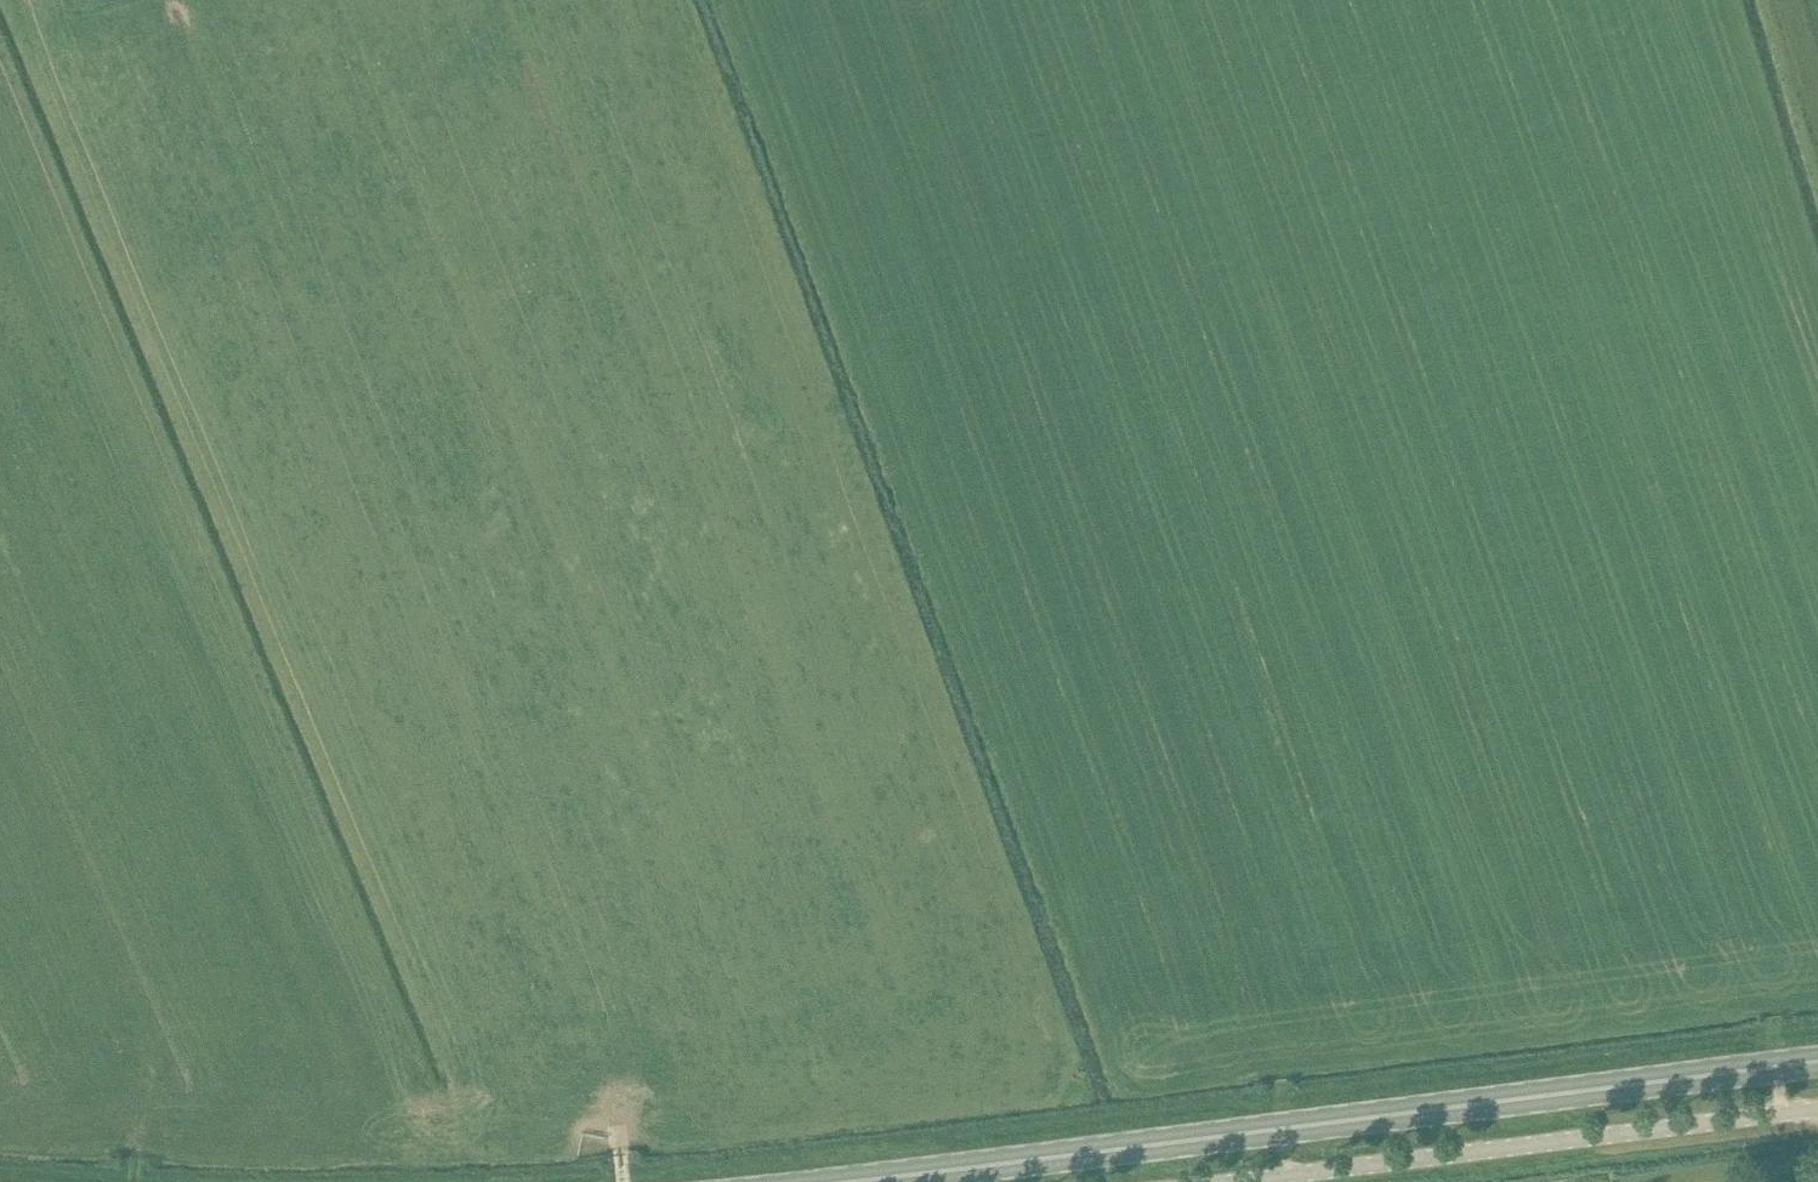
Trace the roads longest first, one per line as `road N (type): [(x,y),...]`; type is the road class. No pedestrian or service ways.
road 1 (secondary): [(1817,1061),(859,1181)]
road 2 (unclassified): [(1227,1181),(1817,1108)]

